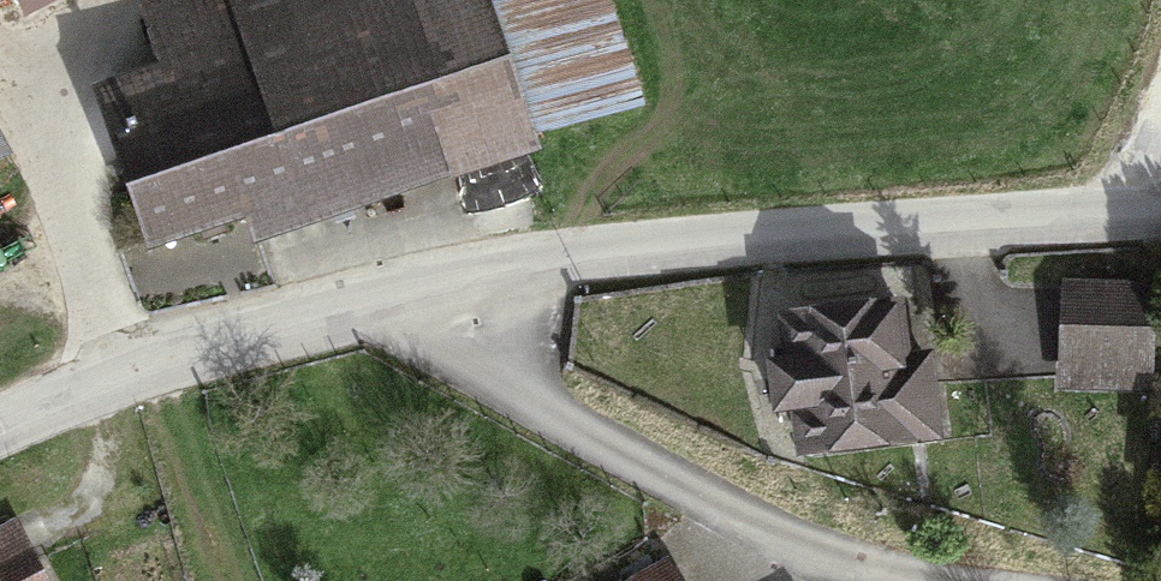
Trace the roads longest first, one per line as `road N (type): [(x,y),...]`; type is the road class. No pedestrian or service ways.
road 1 (unclassified): [(463,293),(606,267),(1160,218)]
road 2 (residential): [(916,580),(884,576),(520,396),(463,293)]
road 3 (unclassified): [(0,427),(91,383),(463,293)]

